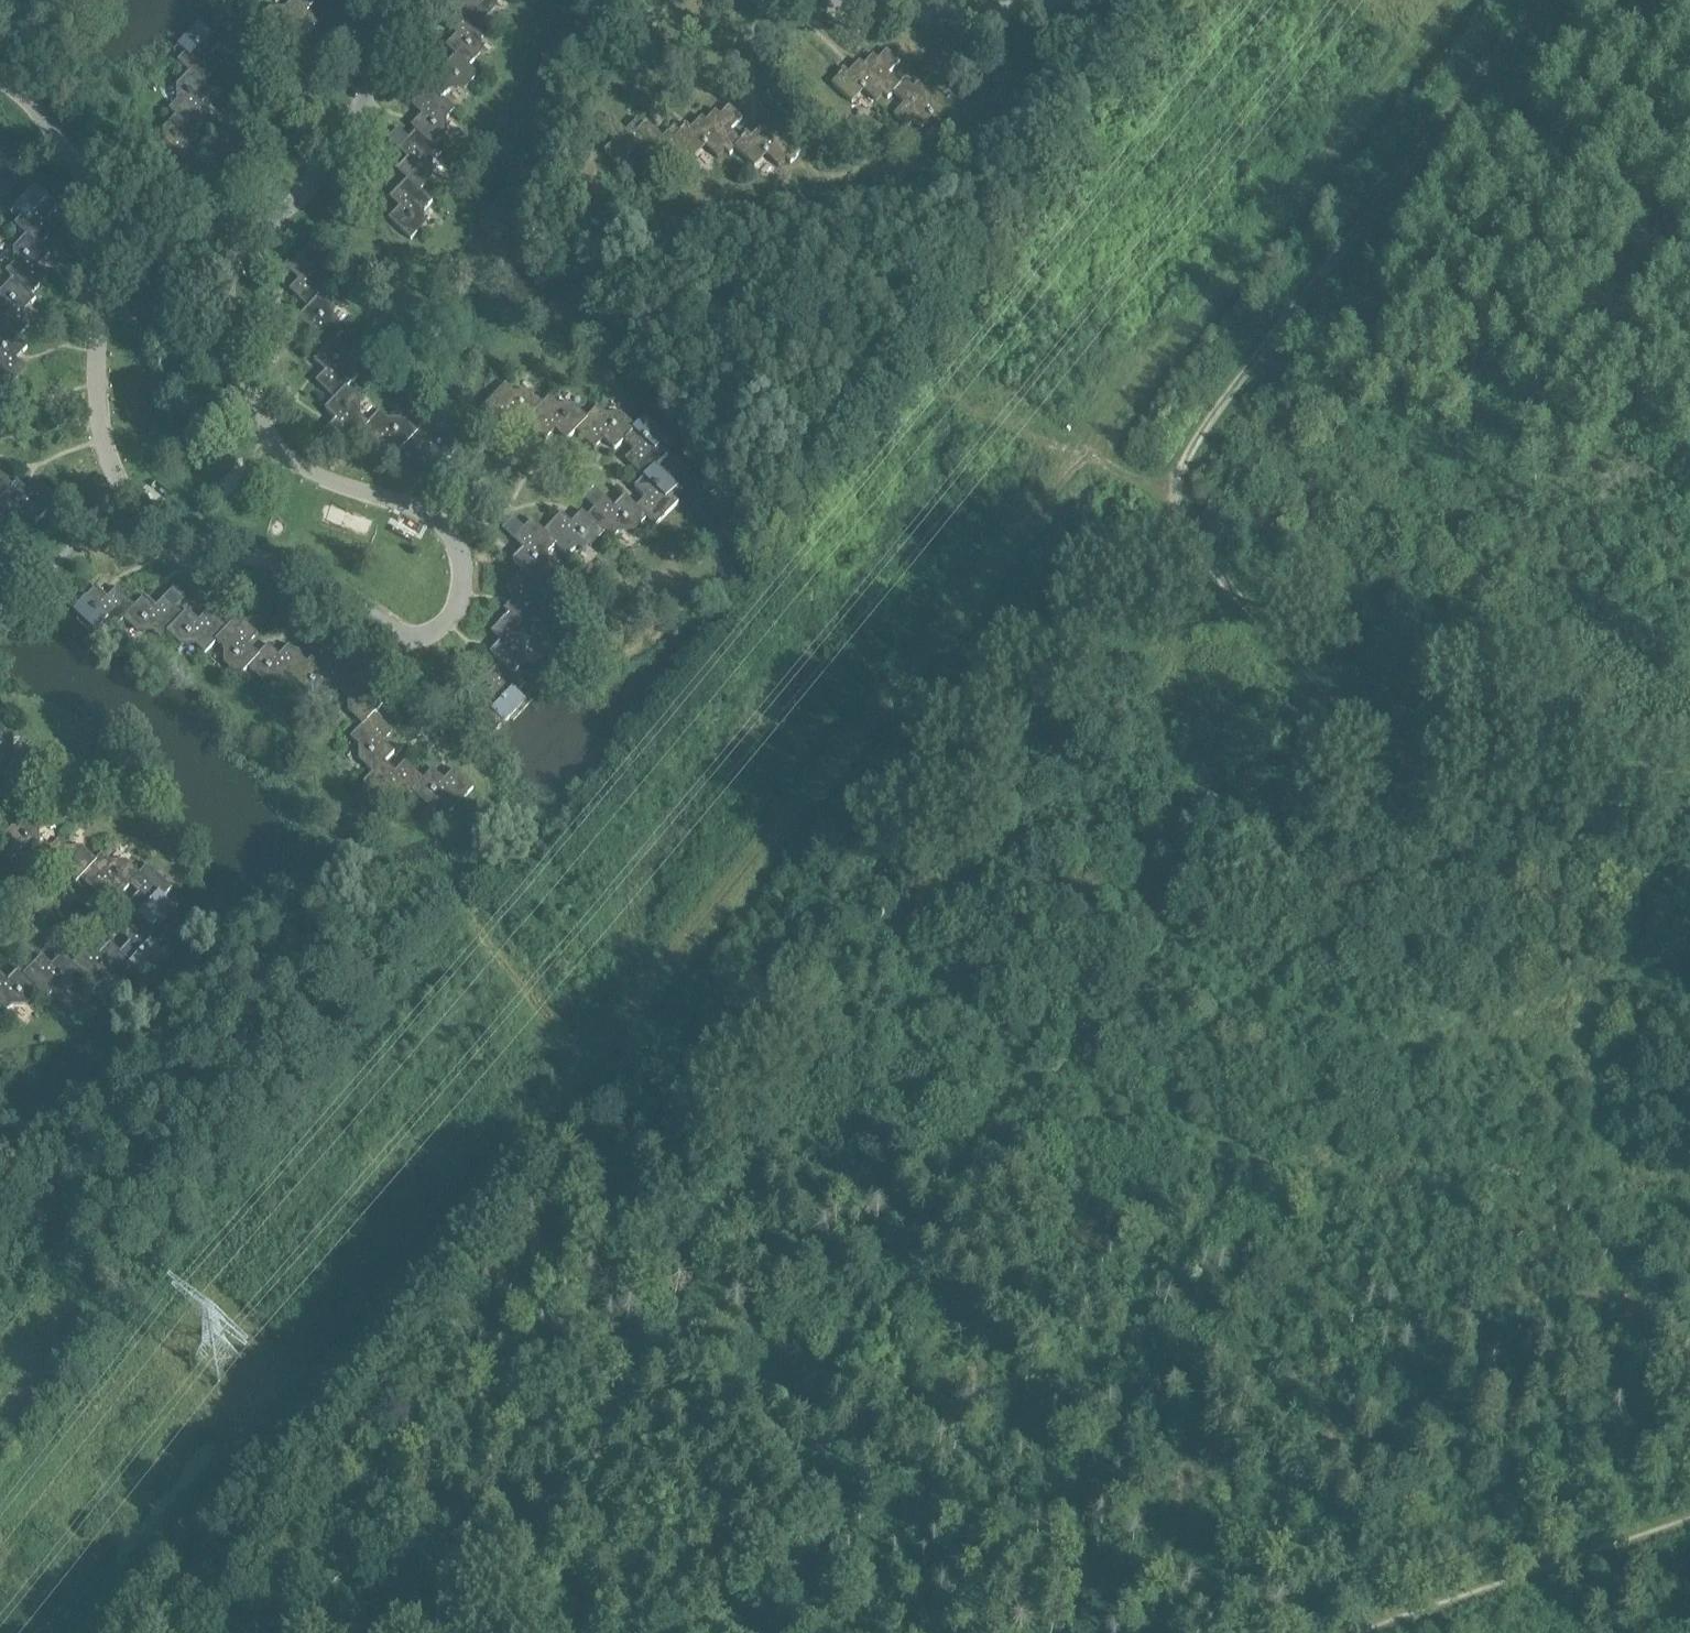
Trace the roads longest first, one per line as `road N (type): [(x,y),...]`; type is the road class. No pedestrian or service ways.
road 1 (residential): [(223,259),(238,353),(274,443),(330,481),(404,502),(449,530),(467,557),(455,615),(423,640),(323,583),(175,534),(123,495),(98,405),(106,279),(122,236)]
road 2 (track): [(1171,486),(1187,530),(1388,745),(1689,764)]
road 3 (track): [(1538,0),(1279,329),(1171,486)]
road 4 (track): [(1171,486),(1133,478),(872,360),(703,305)]
road 5 (residential): [(396,0),(371,92),(342,152),(289,209),(223,259)]
road 6 (residential): [(1052,0),(982,15),(896,16),(772,0)]
road 7 (residential): [(122,236),(28,99),(0,80)]

